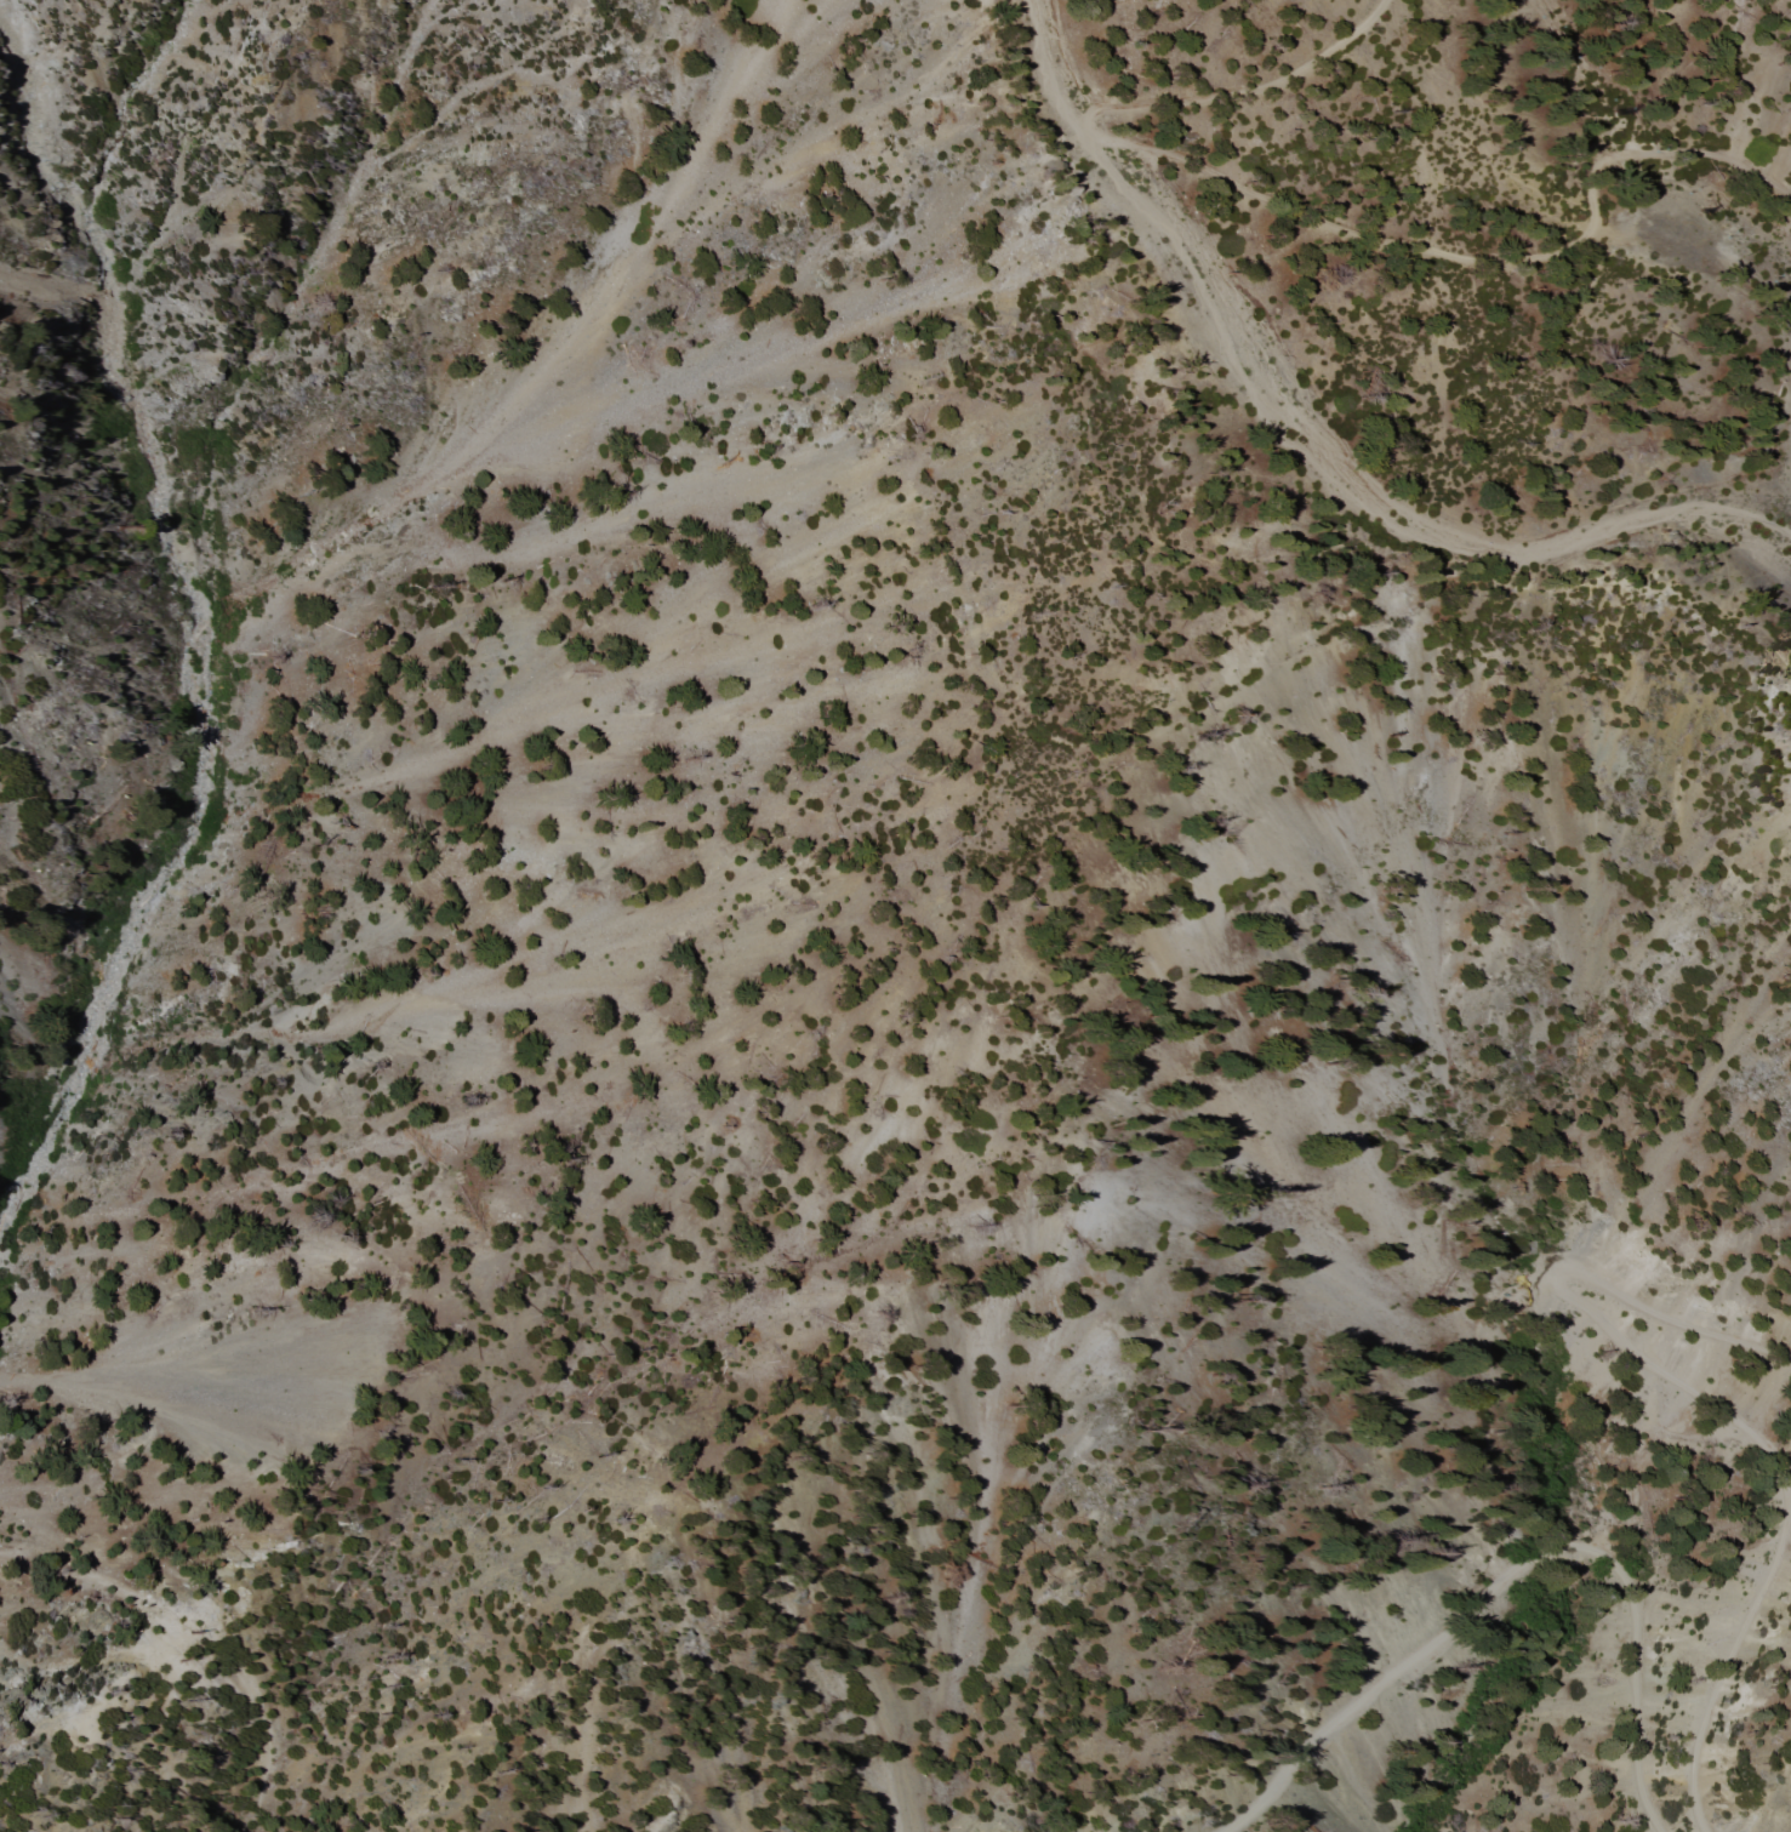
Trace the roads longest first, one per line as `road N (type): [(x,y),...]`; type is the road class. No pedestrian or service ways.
road 1 (track): [(1790,198),(1715,155),(1625,149),(1595,179),(1591,226),(1578,242),(1547,257),(1458,257),(1310,218),(1188,162),(1086,135),(1095,112),(1280,72),(1362,27),(1382,0)]
road 2 (track): [(1702,1831),(1693,1768),(1781,1547),(1790,1486),(1784,1463),(1763,1442),(1635,1359),(1552,1280),(1558,1271),(1572,1272),(1690,1329),(1790,1355)]
road 3 (track): [(1224,1831),(1302,1752),(1432,1648),(1529,1556),(1593,1546),(1622,1569),(1635,1608),(1635,1763),(1659,1831)]

